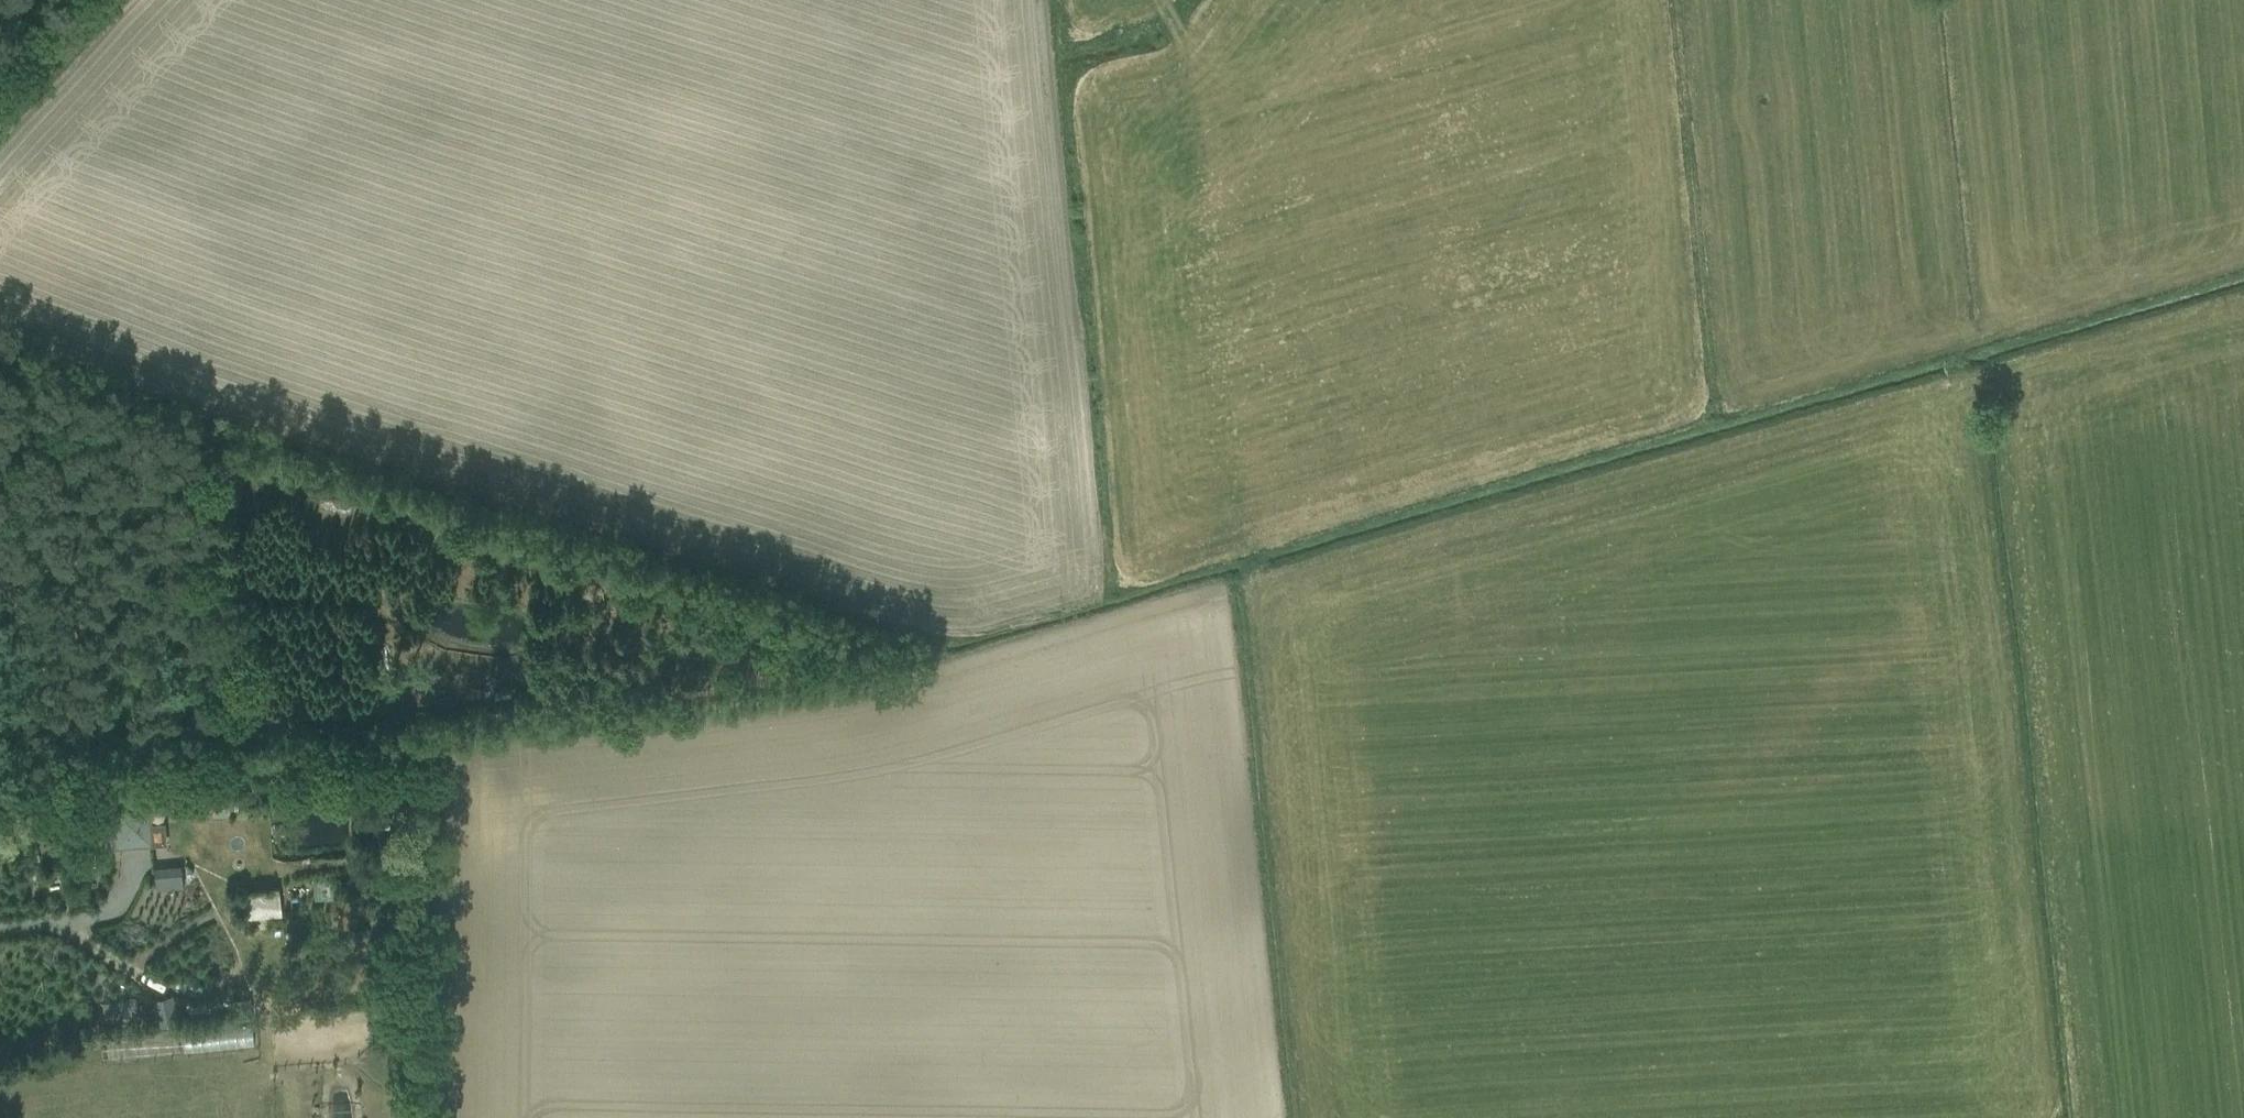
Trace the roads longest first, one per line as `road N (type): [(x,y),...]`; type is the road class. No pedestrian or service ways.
road 1 (unclassified): [(0,111),(103,0)]

